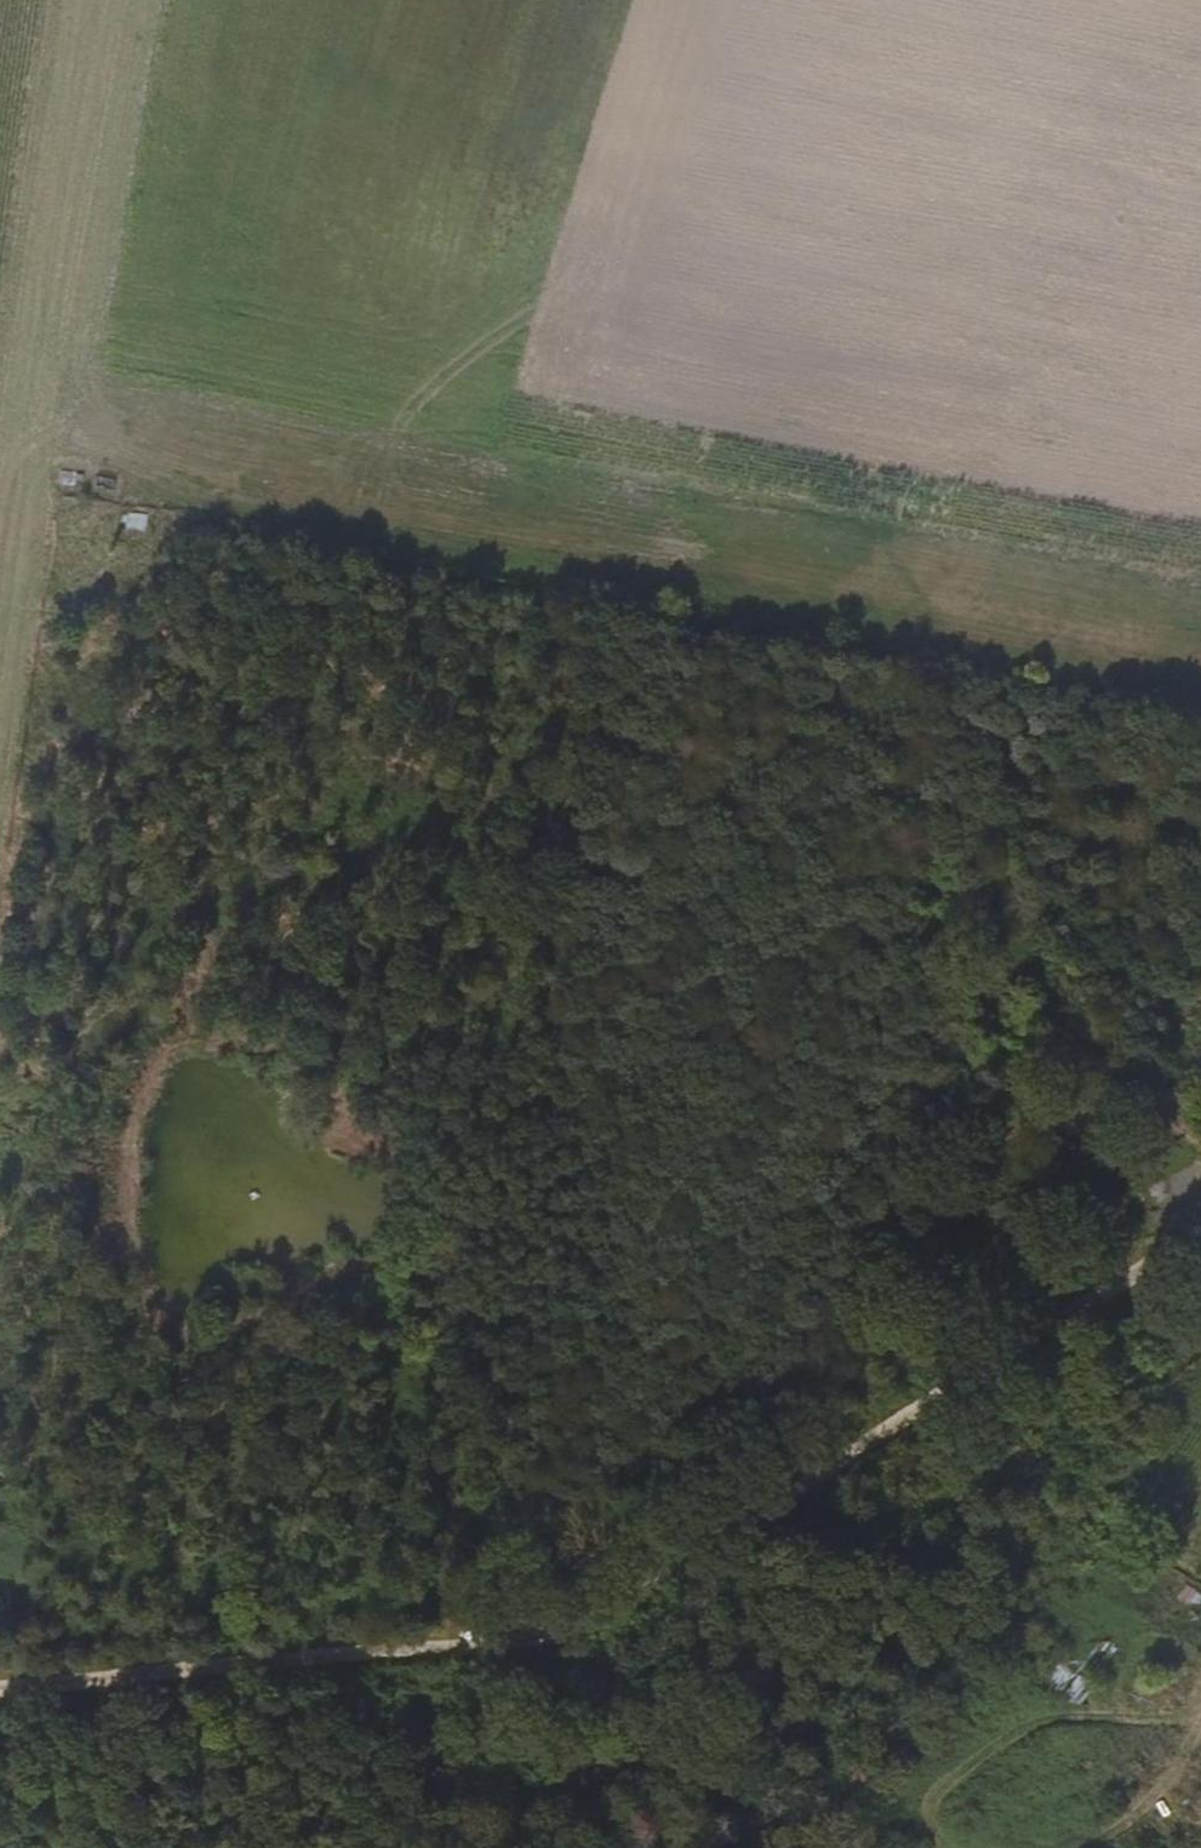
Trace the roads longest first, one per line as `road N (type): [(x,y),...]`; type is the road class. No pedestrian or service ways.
road 1 (track): [(0,1696),(390,1661),(544,1623),(713,1534)]
road 2 (unclassified): [(1200,1239),(713,1534)]

